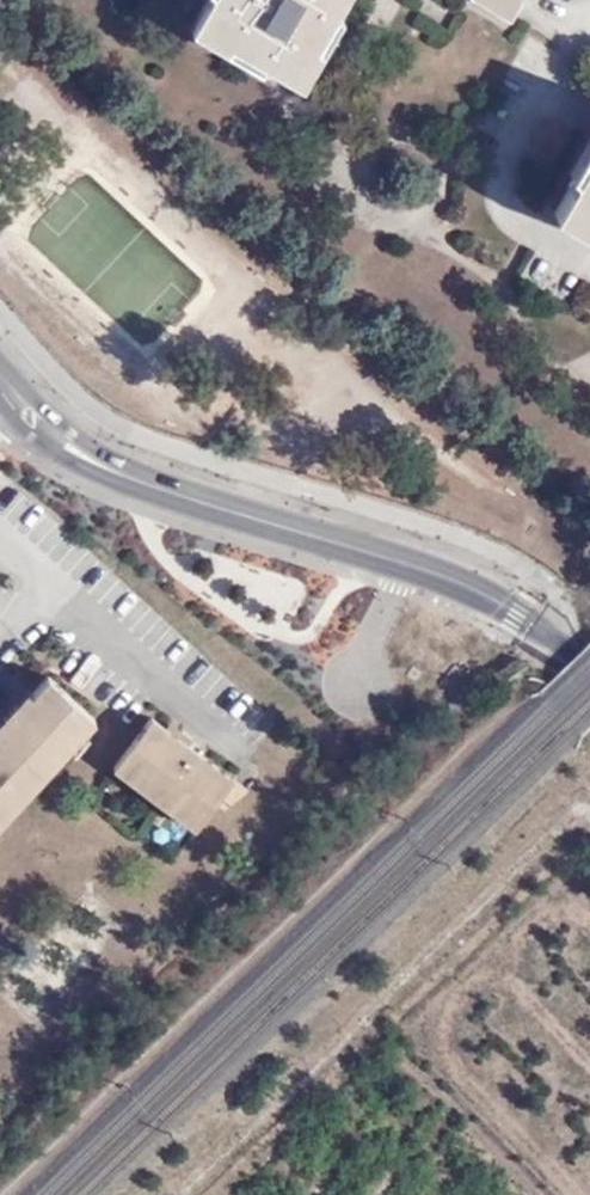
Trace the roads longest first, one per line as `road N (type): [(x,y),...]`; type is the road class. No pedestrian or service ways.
road 1 (unclassified): [(589,670),(538,626),(445,574),(173,491),(59,444),(0,395)]

